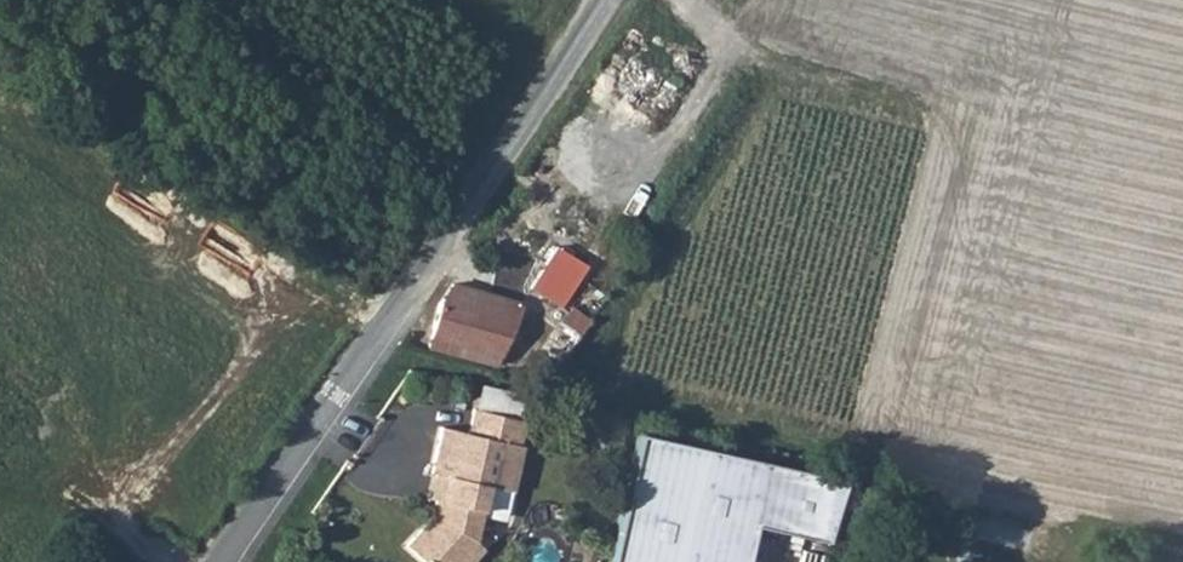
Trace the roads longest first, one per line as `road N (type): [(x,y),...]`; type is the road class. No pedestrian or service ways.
road 1 (unclassified): [(605,0),(222,561)]

